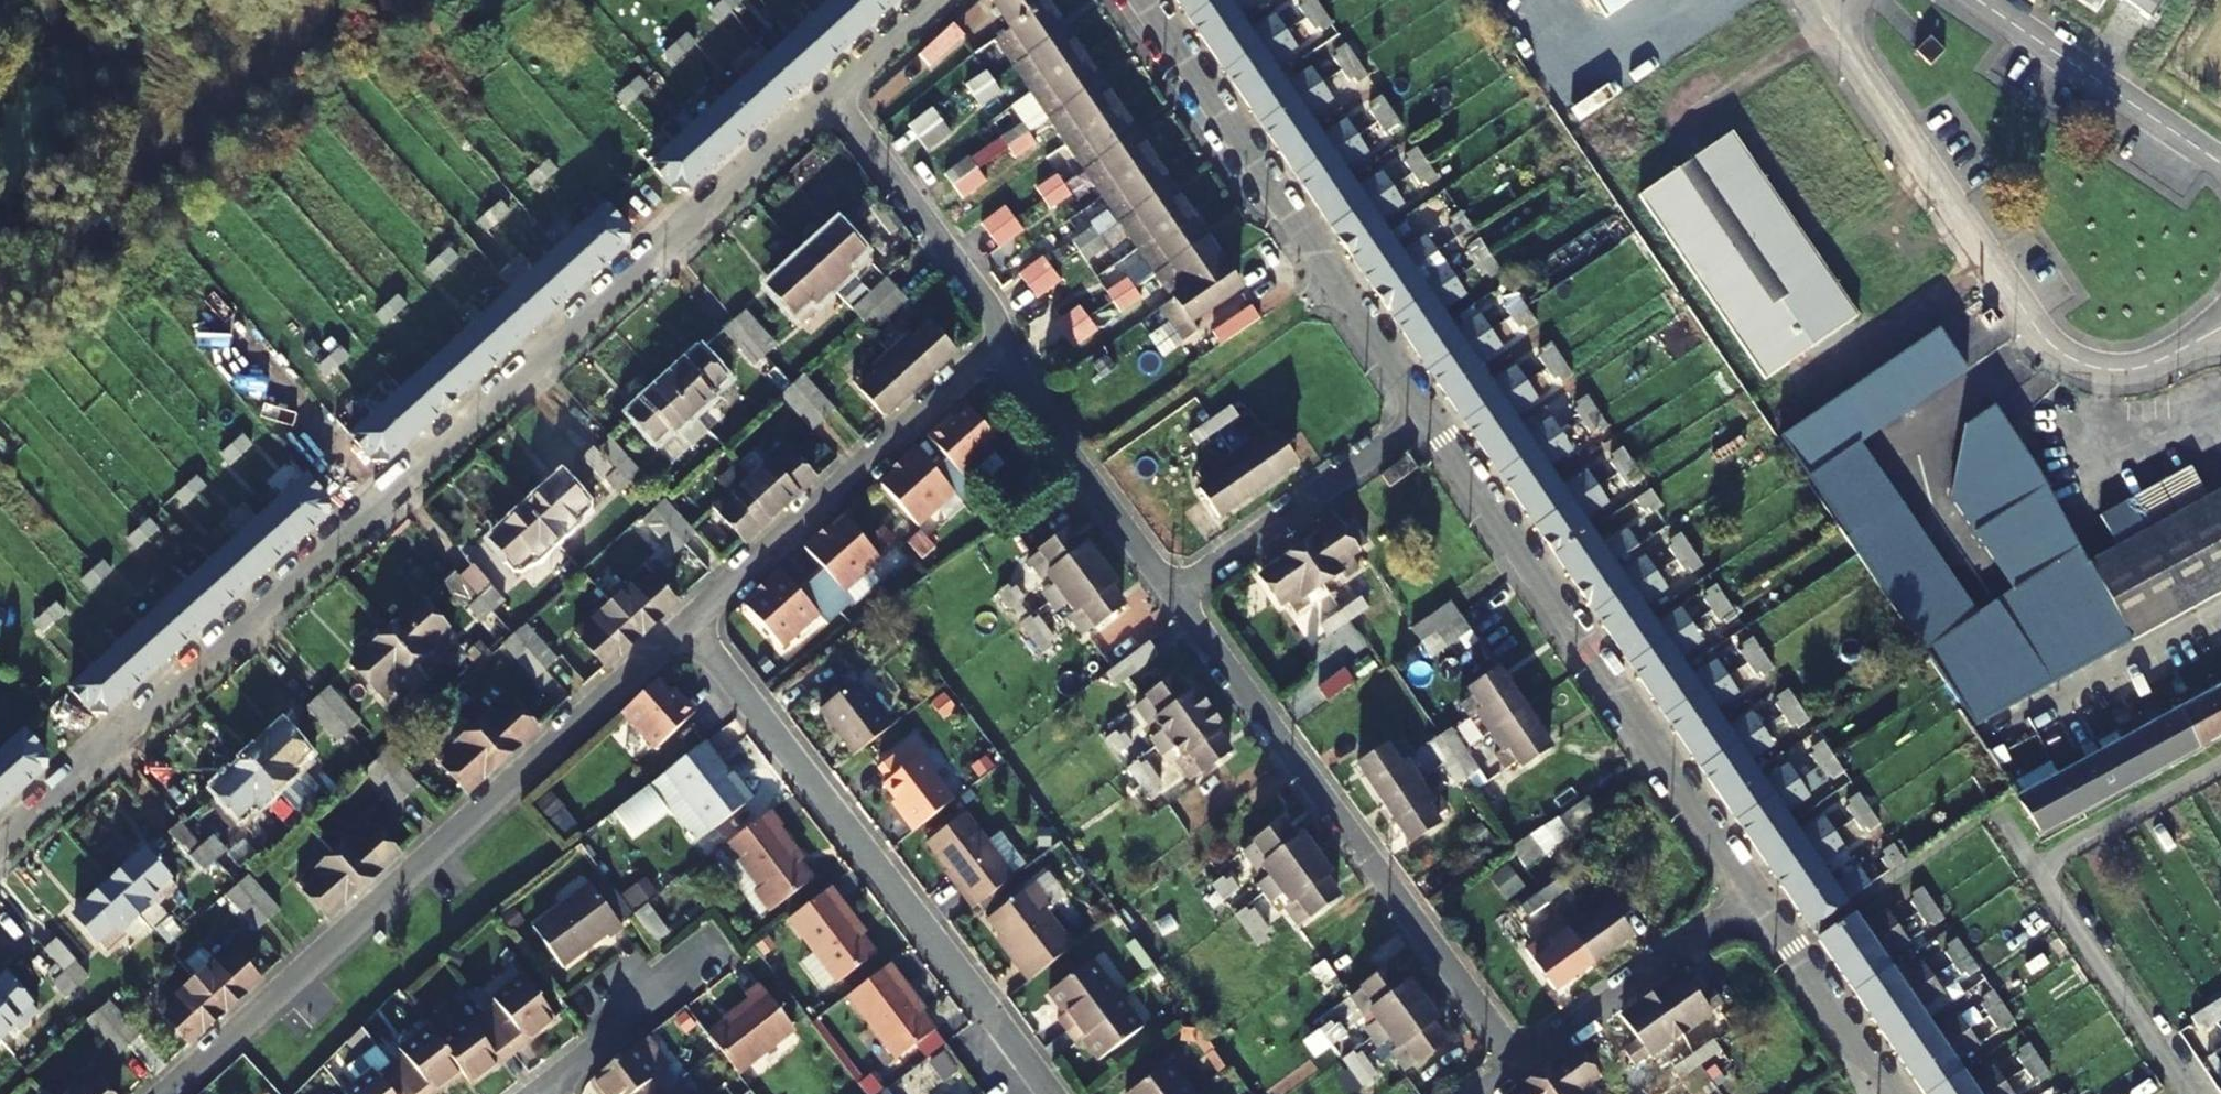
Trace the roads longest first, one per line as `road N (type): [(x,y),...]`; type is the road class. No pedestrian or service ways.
road 1 (residential): [(0,847),(832,95)]
road 2 (residential): [(690,621),(172,1093)]
road 3 (unclassified): [(1816,0),(2059,351),(2122,371),(2220,328)]
road 4 (residential): [(1045,1093),(690,621)]
road 5 (residential): [(1757,906),(1430,419)]
road 6 (residential): [(1525,1062),(1175,595)]
road 7 (residential): [(1430,419),(1143,0)]
road 8 (residential): [(1003,334),(690,621)]
road 9 (residential): [(2000,814),(2187,1093)]
road 10 (residential): [(1175,595),(1028,393),(1003,334)]
road 11 (residential): [(1175,595),(1430,419)]
road 12 (residential): [(1003,334),(832,95)]
road 13 (unclassified): [(1979,0),(2220,163)]
road 14 (residential): [(1757,906),(1525,1062)]
road 15 (residential): [(1884,1093),(1757,906)]
road 16 (residential): [(541,1092),(698,958)]
road 17 (residential): [(832,95),(943,0)]

